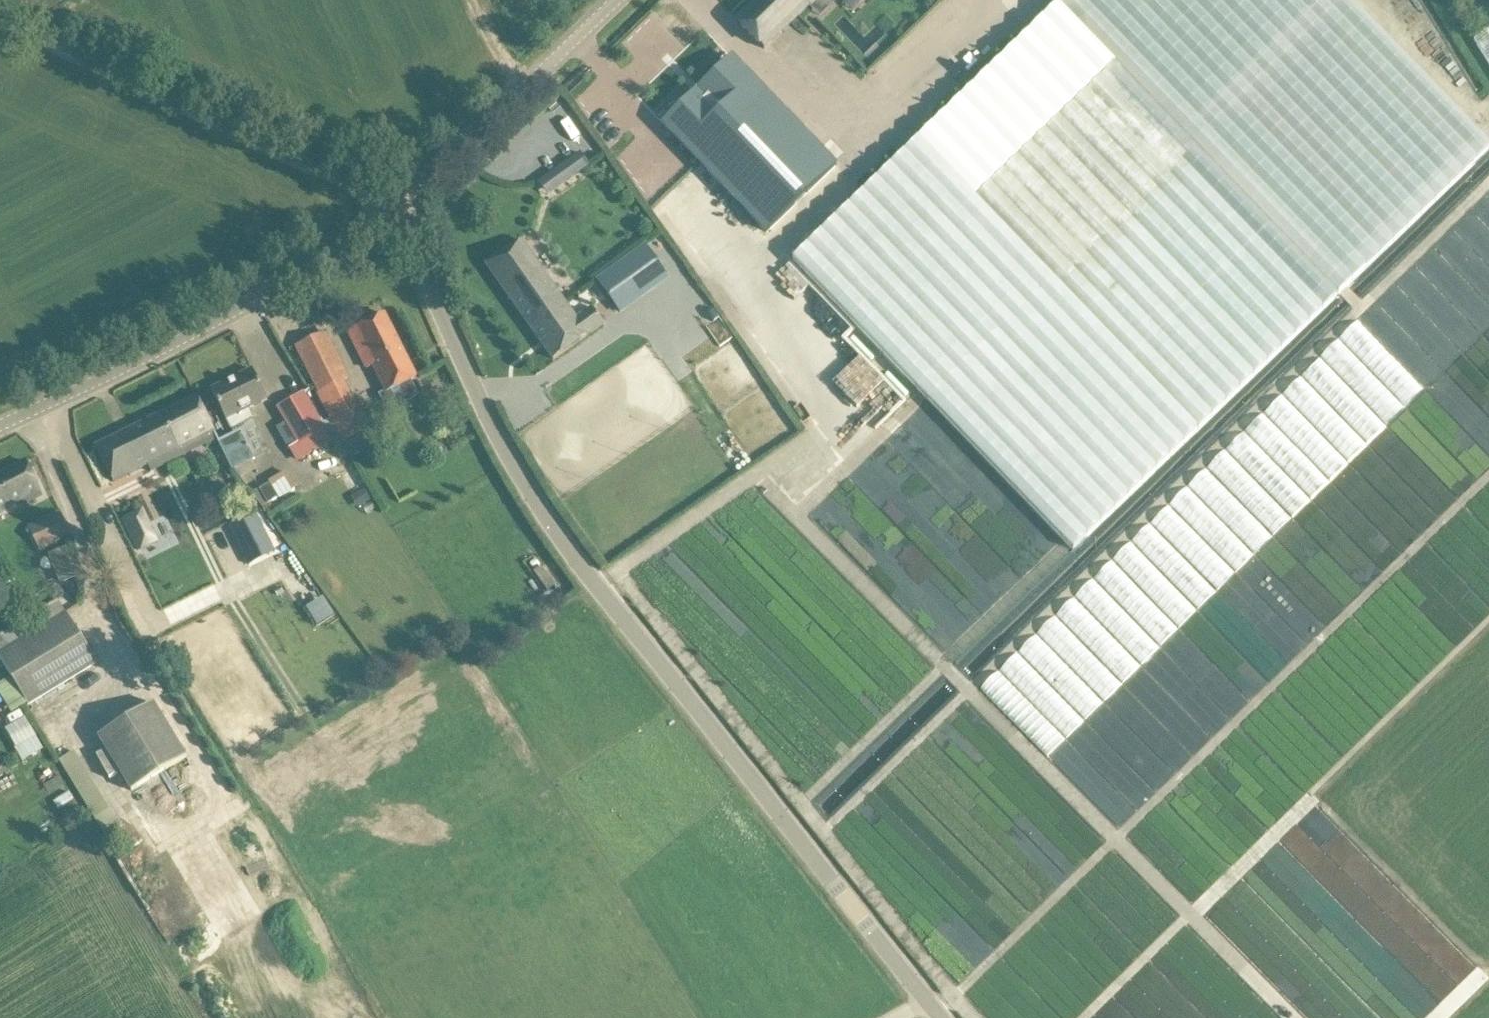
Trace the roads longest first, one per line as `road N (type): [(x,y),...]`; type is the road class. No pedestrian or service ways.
road 1 (unclassified): [(943,1017),(547,512),(393,210)]
road 2 (unclassified): [(0,425),(273,290),(393,210)]
road 3 (unclassified): [(393,210),(0,24)]
road 4 (unclassified): [(393,210),(616,0)]

